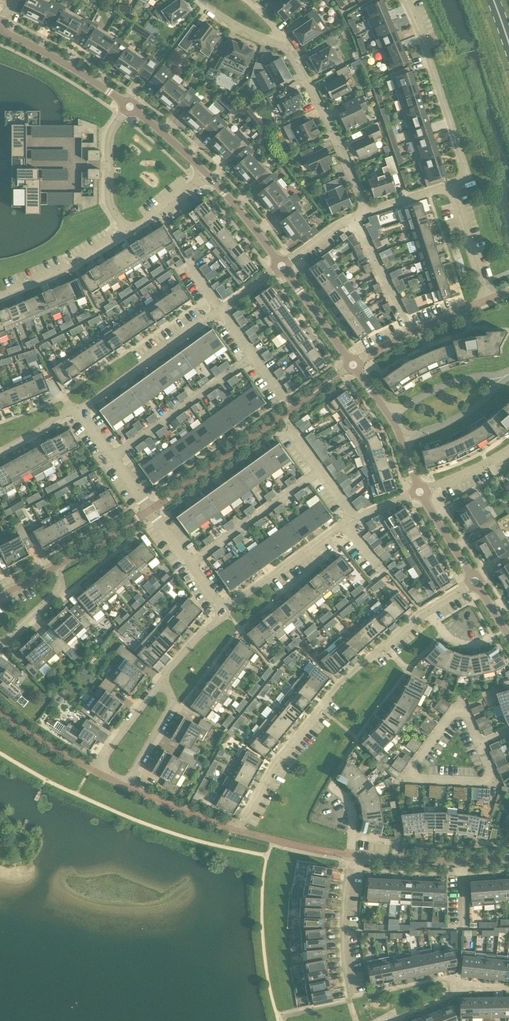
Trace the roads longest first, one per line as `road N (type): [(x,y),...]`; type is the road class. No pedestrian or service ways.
road 1 (residential): [(127,788),(238,831),(275,766),(345,679),(428,609),(475,582)]
road 2 (residential): [(367,211),(284,43),(248,34),(201,0)]
road 3 (residential): [(404,0),(466,175),(452,187)]
road 4 (residential): [(254,354),(113,457)]
road 5 (residential): [(78,408),(220,309)]
road 6 (residential): [(320,470),(188,564)]
road 7 (residential): [(353,518),(225,611)]
road 8 (residential): [(129,107),(8,34),(1,21)]
road 9 (residential): [(353,857),(508,860)]
road 10 (residential): [(353,365),(489,300)]
road 11 (residential): [(350,1001),(343,939),(353,857)]
road 12 (residential): [(128,231),(0,294)]
road 13 (residential): [(129,107),(112,131),(110,165),(111,205),(128,231)]
road 14 (unclassified): [(508,371),(442,386),(389,415)]
road 15 (unclassified): [(402,439),(453,421),(508,378)]
road 16 (residential): [(353,365),(282,266)]

